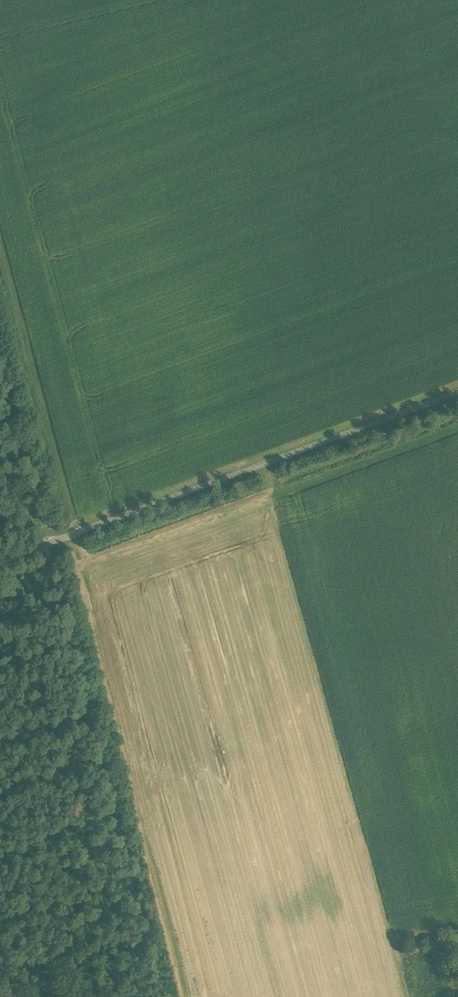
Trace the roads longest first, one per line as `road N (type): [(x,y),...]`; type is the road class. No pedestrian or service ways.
road 1 (unclassified): [(0,563),(457,395)]
road 2 (track): [(50,545),(162,996)]

